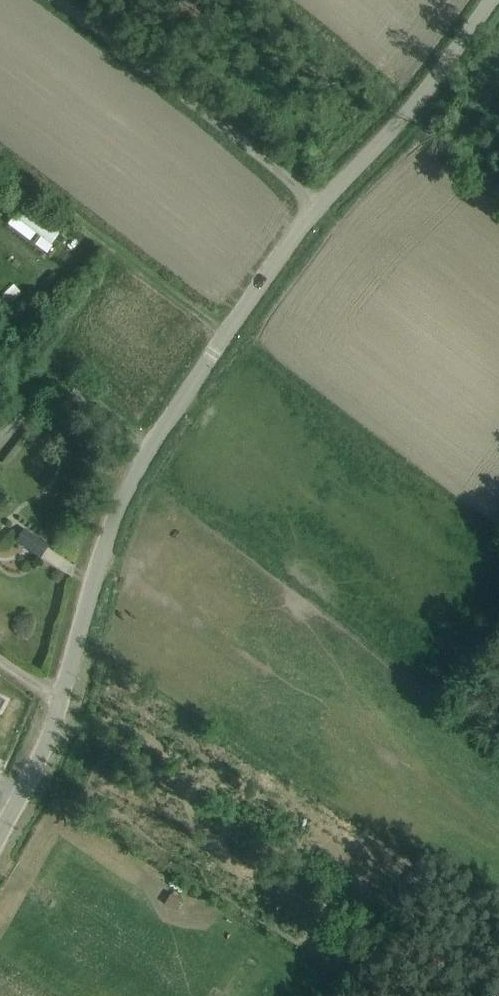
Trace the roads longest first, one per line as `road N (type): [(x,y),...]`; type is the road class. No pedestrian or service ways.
road 1 (residential): [(59,714),(123,492),(296,222)]
road 2 (residential): [(296,222),(217,132),(47,0)]
road 3 (residential): [(296,222),(413,101),(489,0)]
road 4 (residential): [(0,820),(59,714)]

